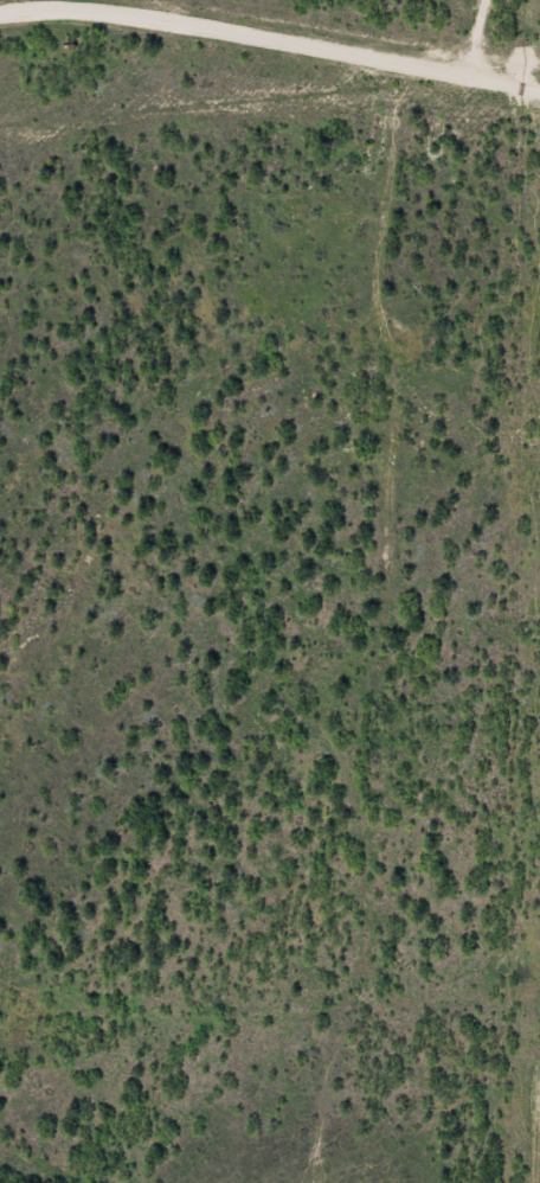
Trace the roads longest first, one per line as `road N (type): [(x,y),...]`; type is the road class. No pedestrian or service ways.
road 1 (residential): [(0,8),(374,59),(539,121)]
road 2 (residential): [(0,1015),(489,985),(539,963)]

